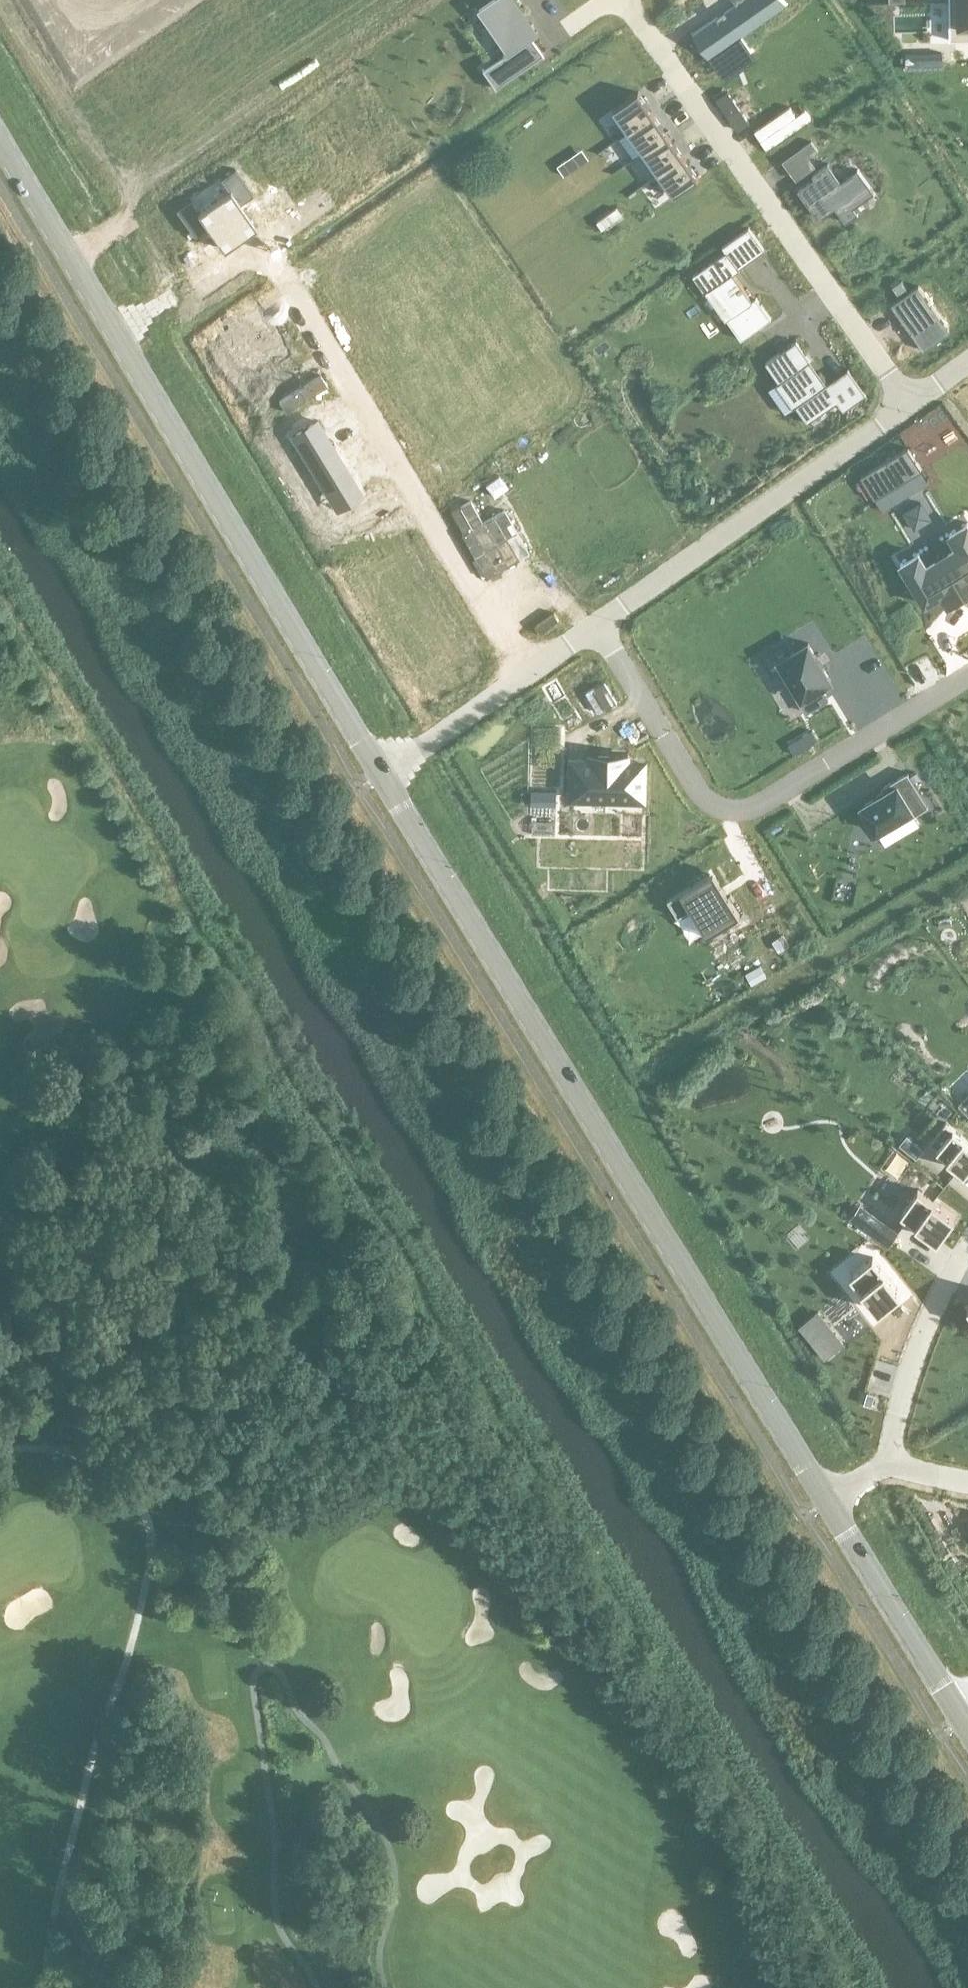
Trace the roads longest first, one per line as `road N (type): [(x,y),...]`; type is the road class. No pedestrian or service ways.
road 1 (tertiary): [(827,1499),(380,774)]
road 2 (tertiary): [(380,774),(0,134)]
road 3 (residential): [(260,241),(524,675)]
road 4 (residential): [(597,625),(707,797),(732,811),(759,809),(967,676)]
road 5 (residential): [(624,0),(910,404)]
road 6 (residential): [(910,404),(597,625)]
road 7 (tertiary): [(960,1717),(827,1499)]
road 8 (residential): [(967,1240),(935,1288),(881,1464)]
road 9 (residential): [(524,675),(380,774)]

